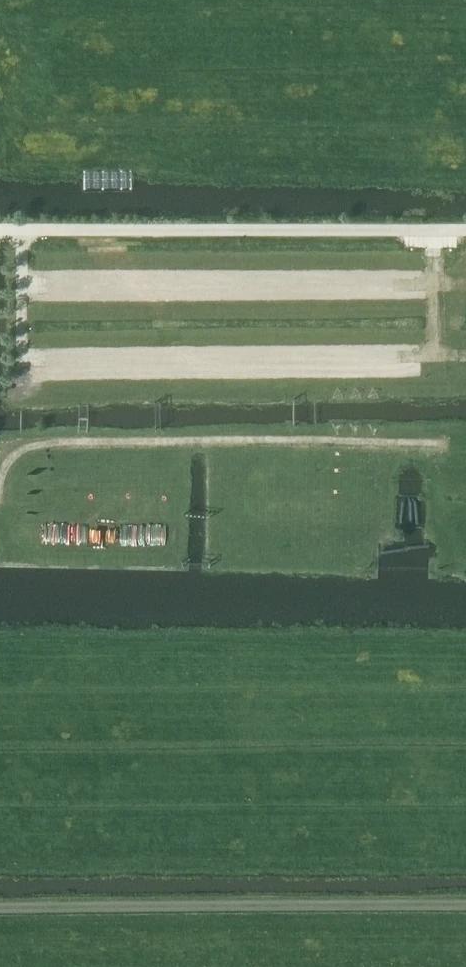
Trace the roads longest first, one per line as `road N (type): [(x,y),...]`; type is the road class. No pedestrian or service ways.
road 1 (track): [(465,908),(0,910)]

